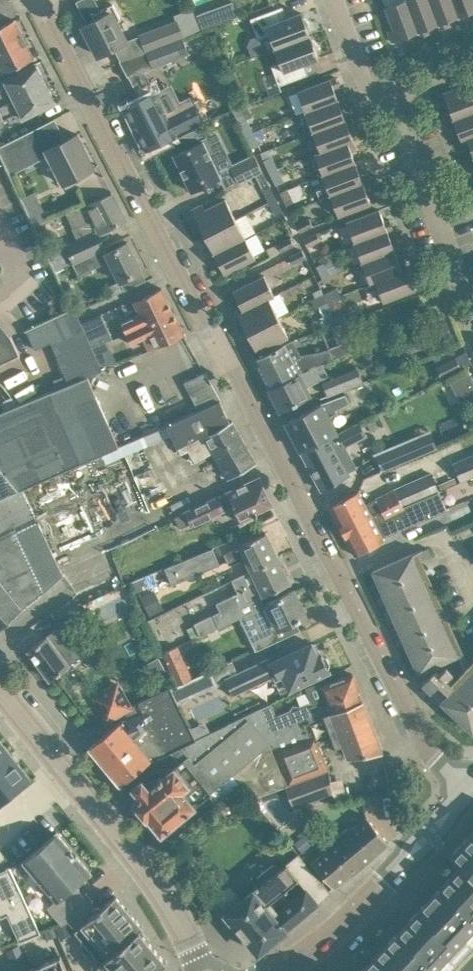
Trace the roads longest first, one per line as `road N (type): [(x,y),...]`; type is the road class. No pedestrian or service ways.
road 1 (residential): [(458,802),(39,0)]
road 2 (tertiary): [(273,970),(334,933),(458,802)]
road 3 (tertiary): [(204,970),(157,886),(67,774)]
road 4 (residential): [(472,282),(459,266),(403,93)]
road 5 (residential): [(403,93),(378,89),(359,66),(337,0)]

